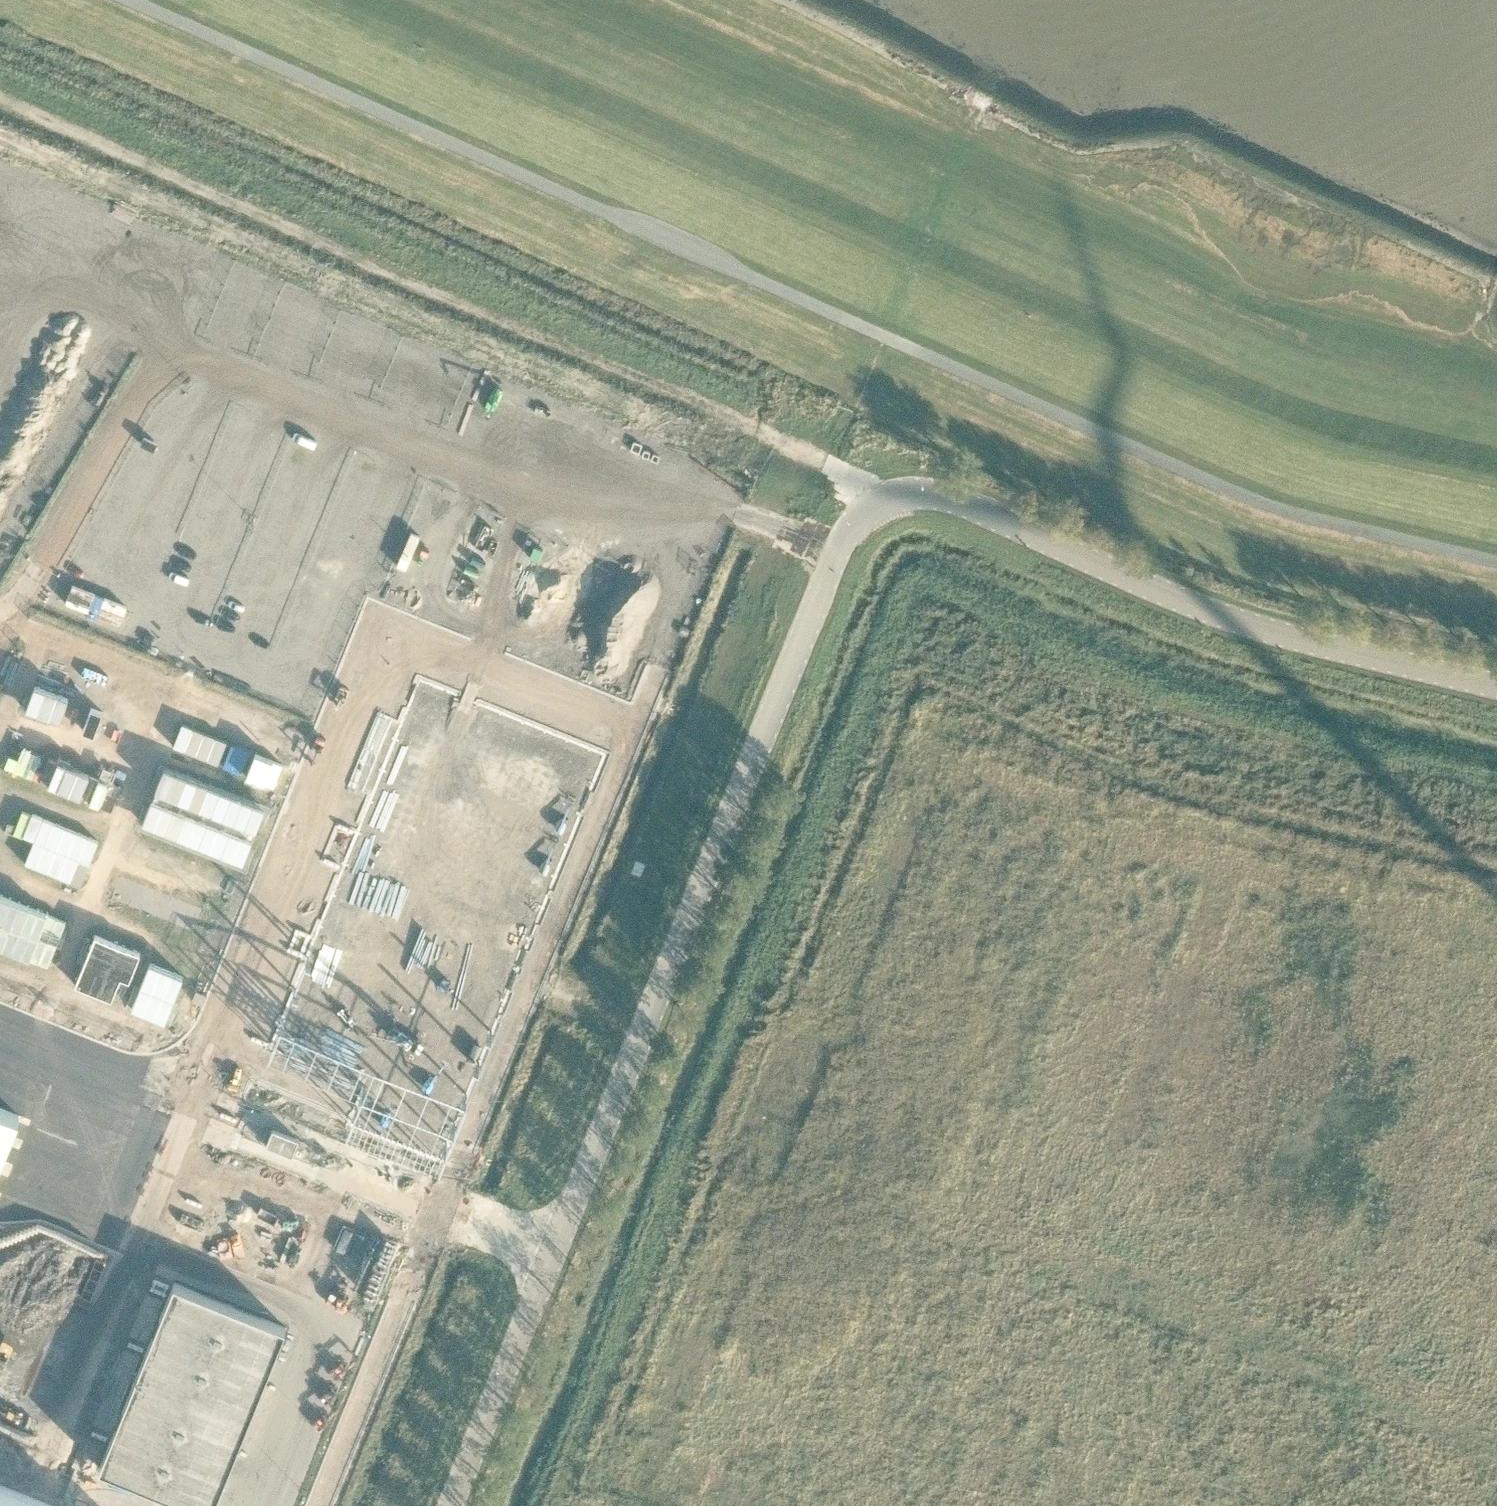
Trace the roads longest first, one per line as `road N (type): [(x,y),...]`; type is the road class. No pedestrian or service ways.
road 1 (tertiary): [(446,1505),(838,544),(868,505),(903,490),(935,490),(1209,609),(1496,682)]

